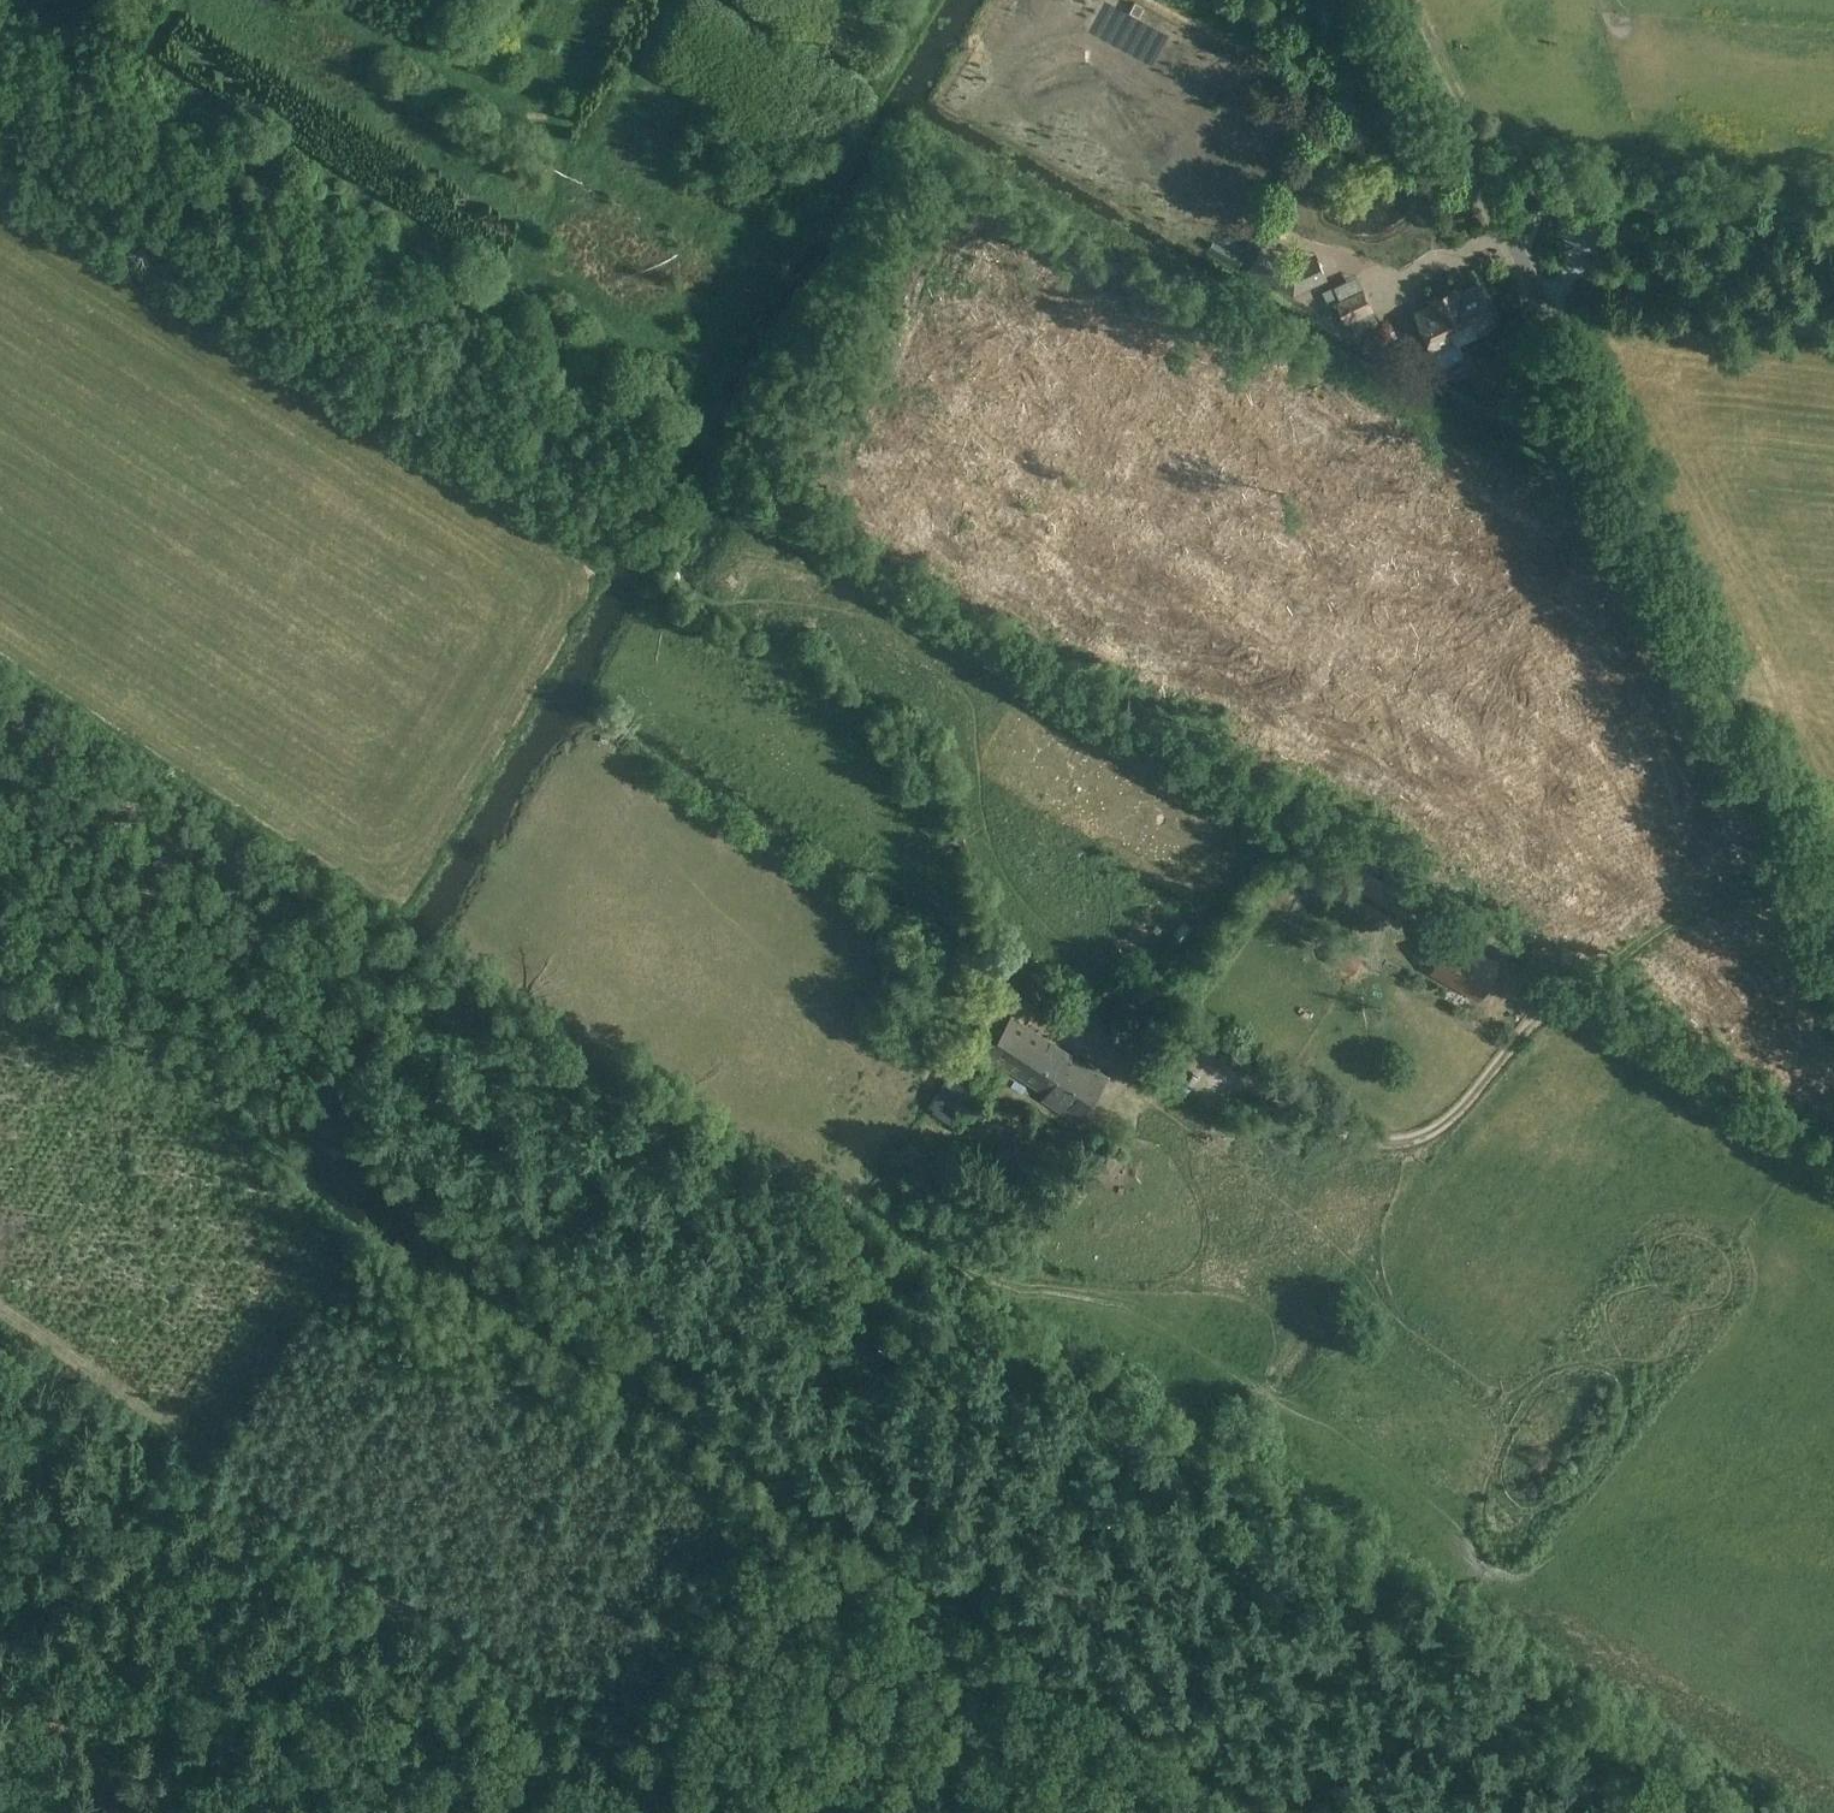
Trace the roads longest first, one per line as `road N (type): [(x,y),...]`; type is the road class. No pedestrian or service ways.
road 1 (unclassified): [(1833,921),(1400,0)]
road 2 (track): [(0,1305),(720,1812)]
road 3 (track): [(1586,1010),(1608,972),(1662,927),(1809,868)]

